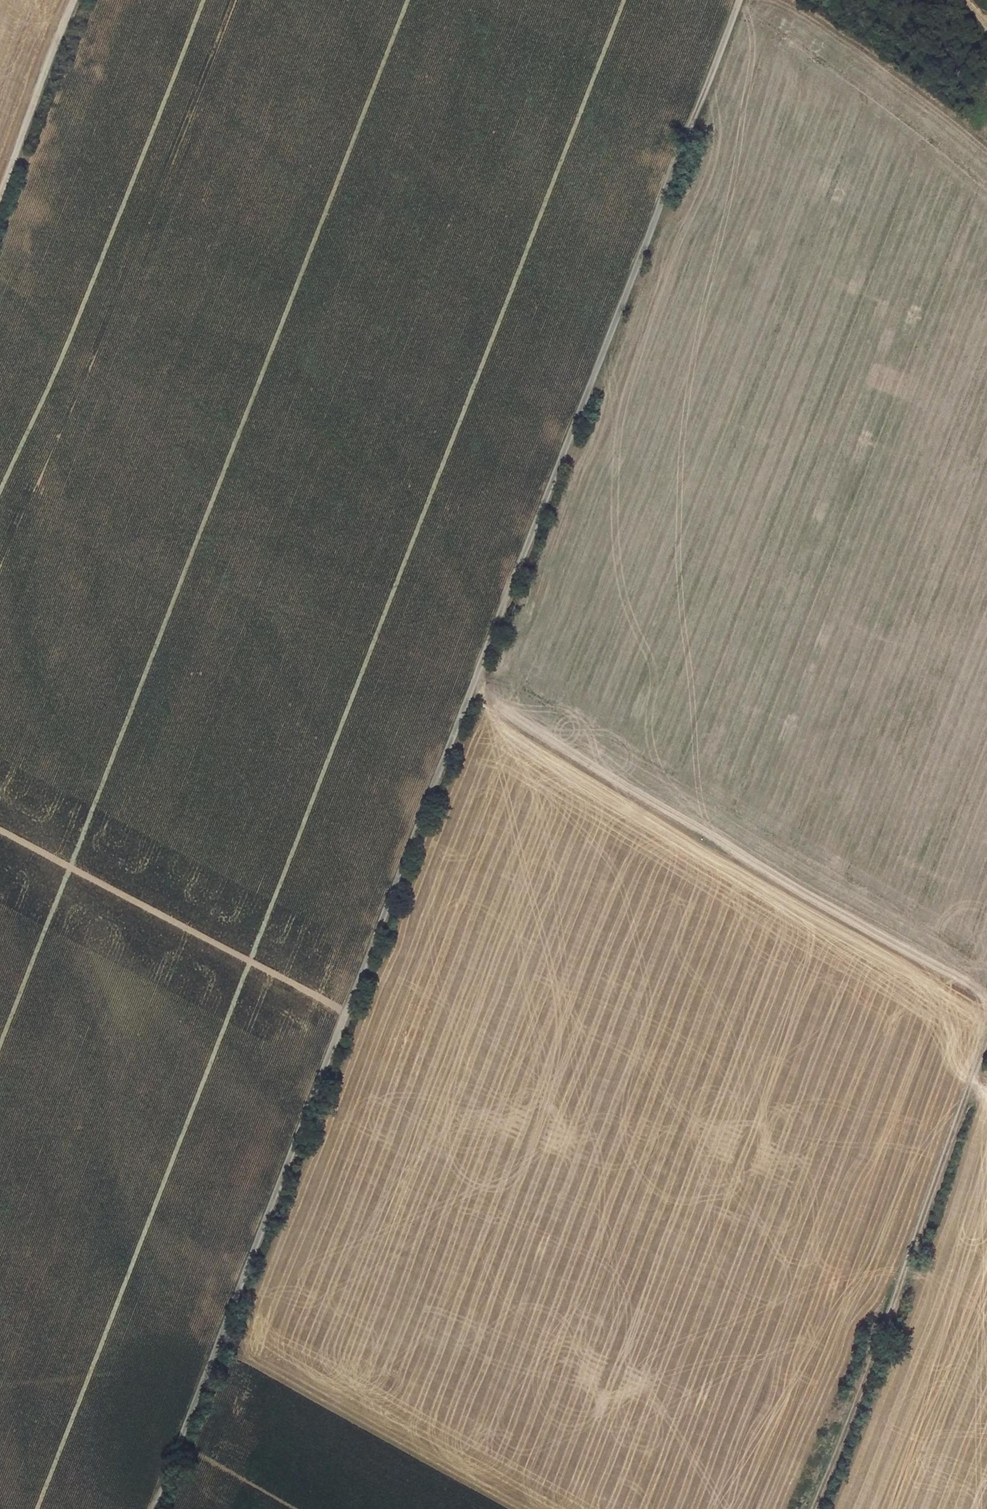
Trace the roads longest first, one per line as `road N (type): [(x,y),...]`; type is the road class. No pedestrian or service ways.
road 1 (track): [(740,0),(153,1508)]
road 2 (track): [(814,1508),(986,1035)]
road 3 (track): [(73,0),(0,190)]

